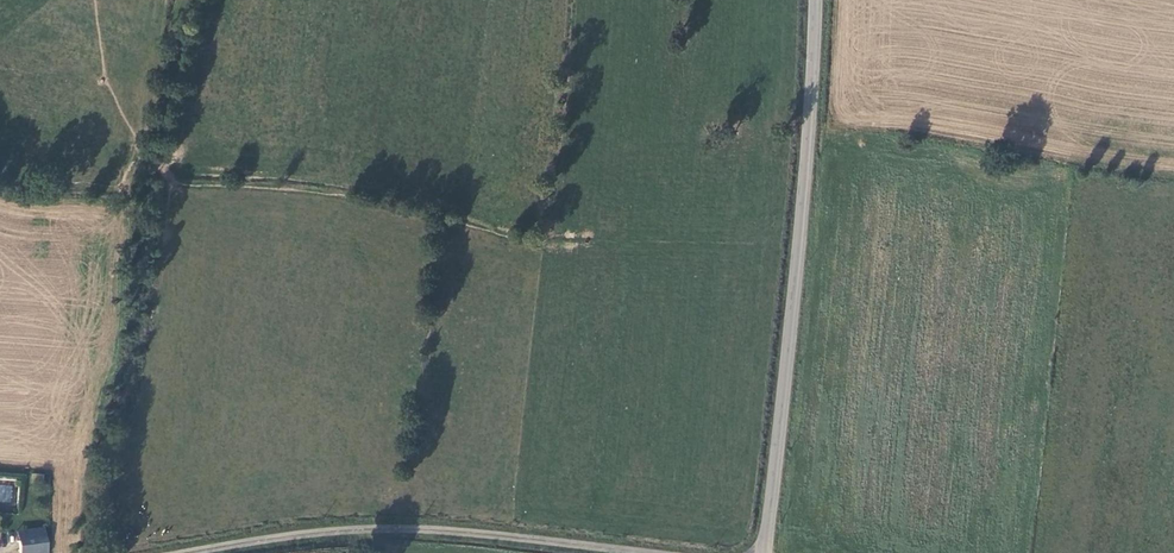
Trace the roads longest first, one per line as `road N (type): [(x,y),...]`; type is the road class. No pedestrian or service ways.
road 1 (tertiary): [(816,0),(764,552)]
road 2 (unclassified): [(150,552),(395,526),(642,552)]

